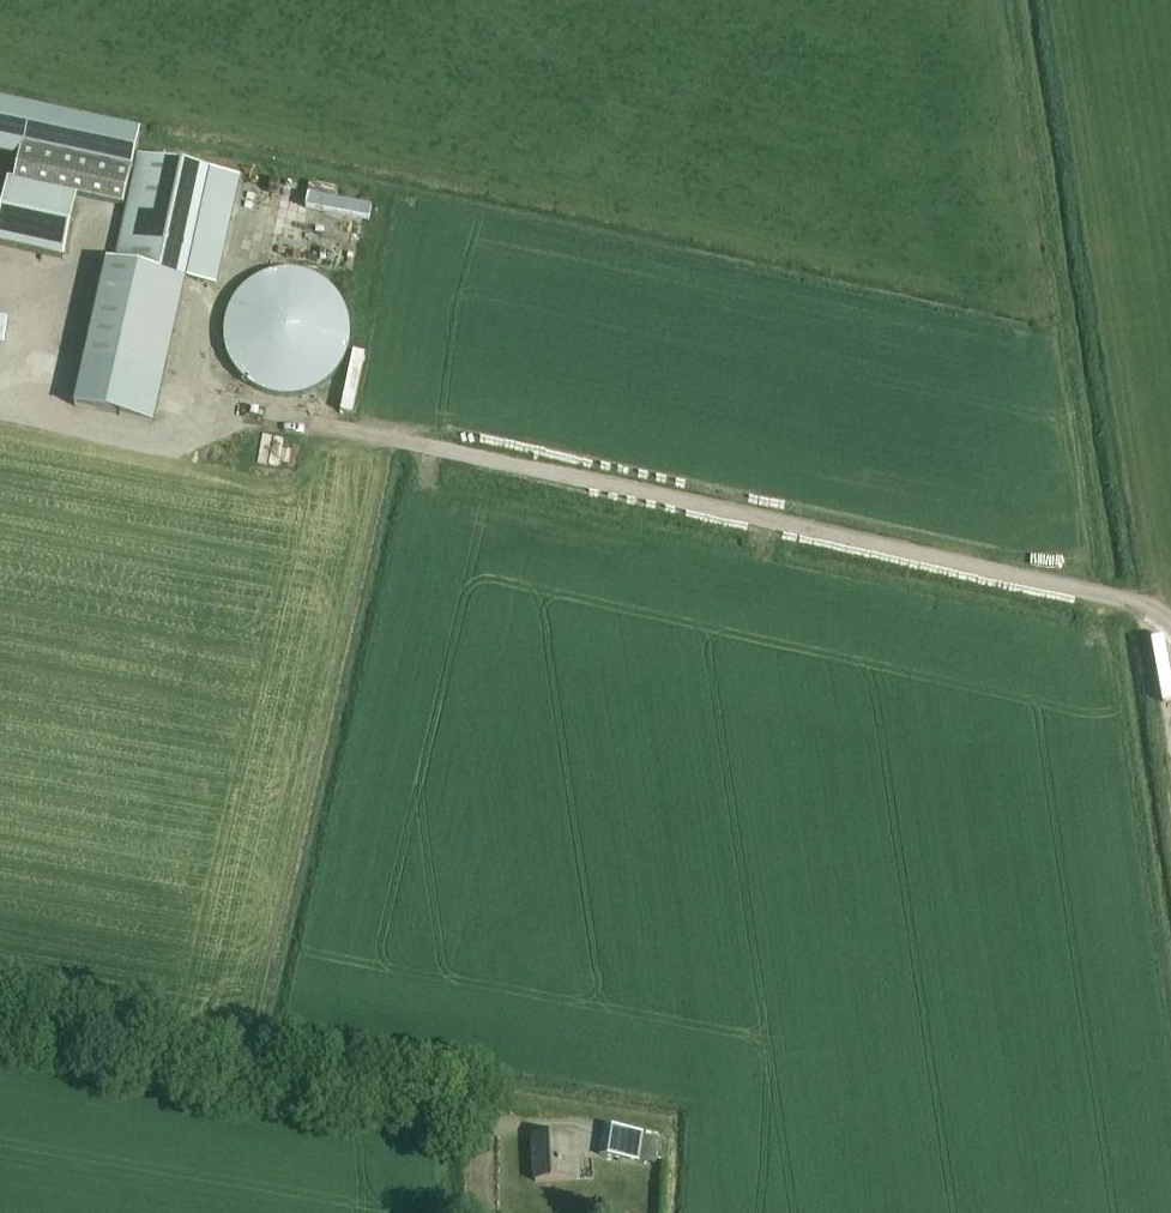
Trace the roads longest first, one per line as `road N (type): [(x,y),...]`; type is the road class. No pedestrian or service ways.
road 1 (track): [(321,423),(1130,604),(1170,627)]
road 2 (track): [(0,1035),(484,1120)]

